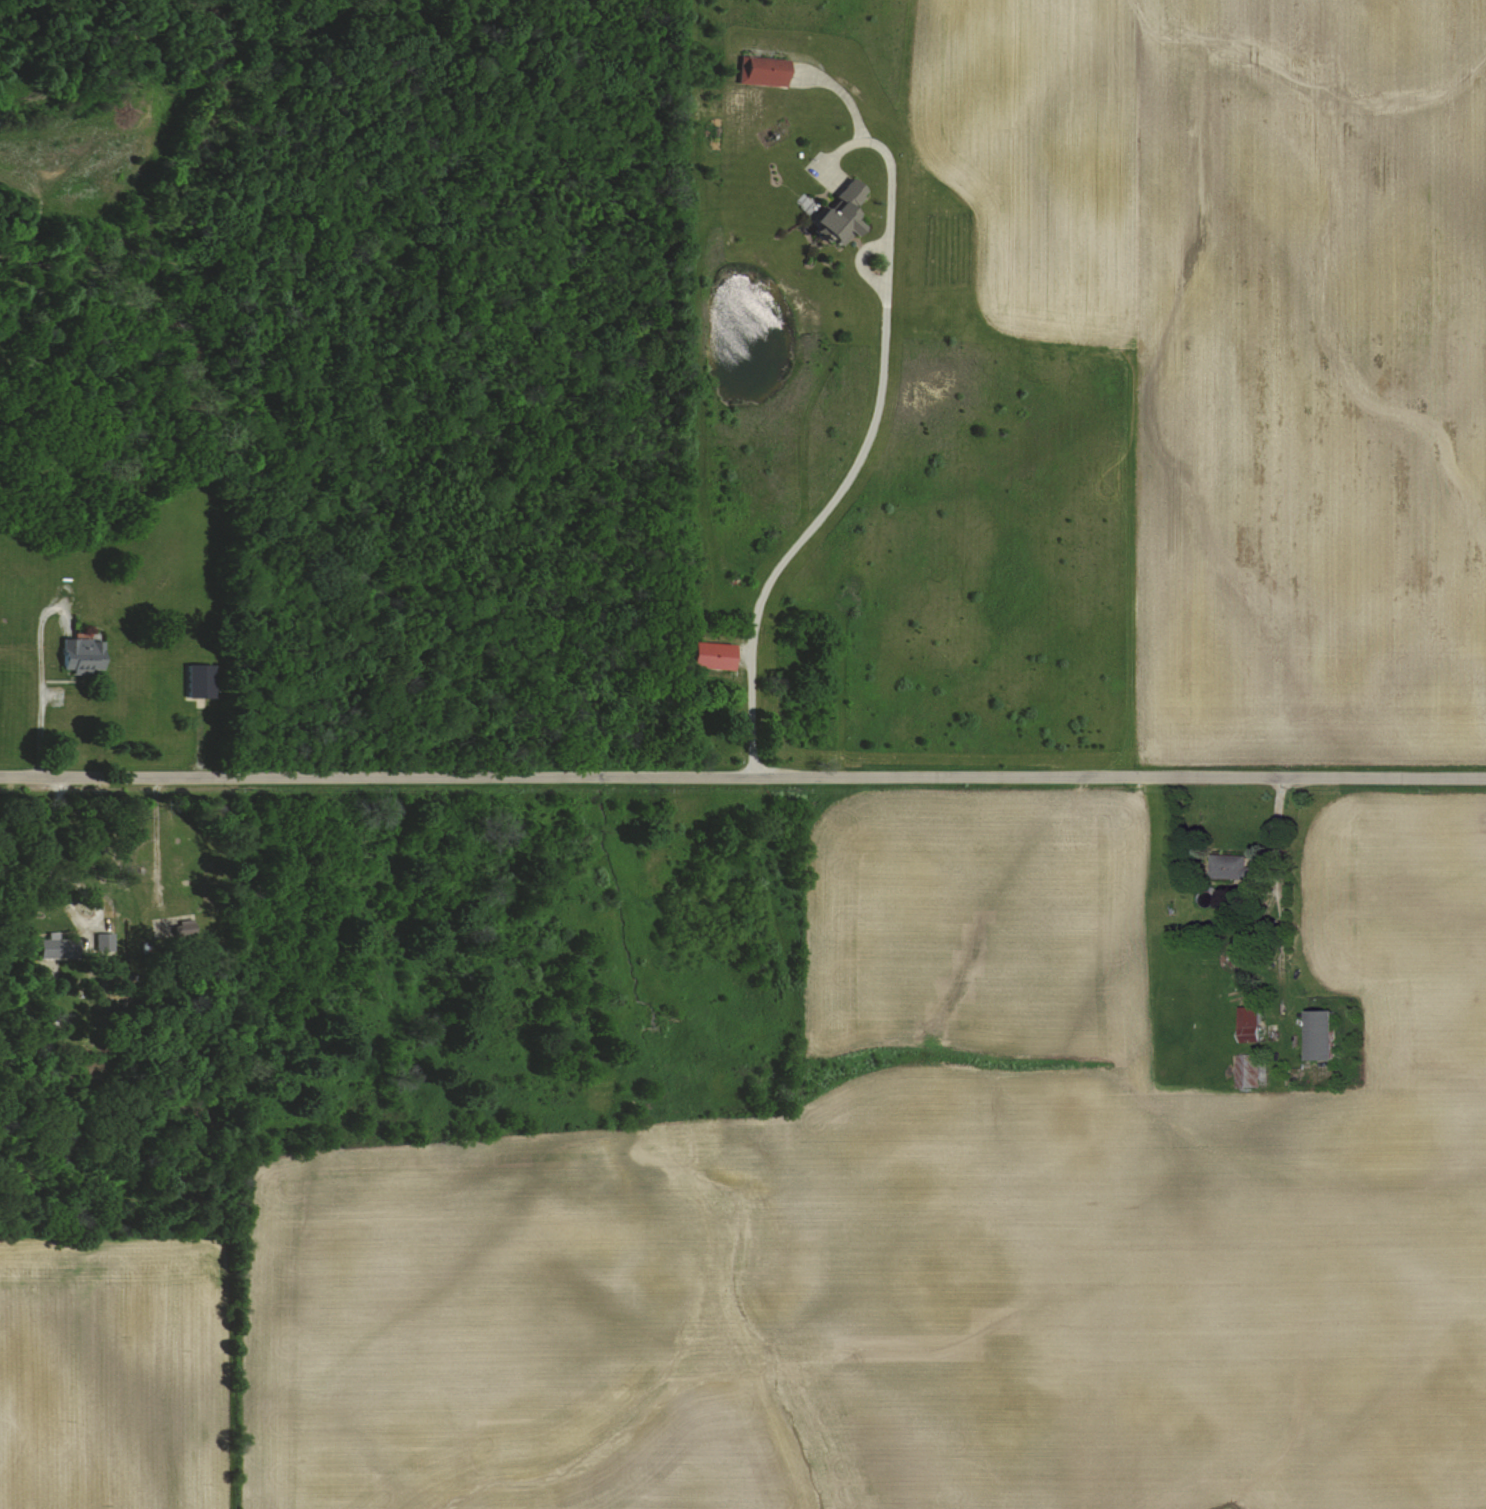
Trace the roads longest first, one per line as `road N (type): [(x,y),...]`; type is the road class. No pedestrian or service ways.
road 1 (residential): [(1485,778),(0,775)]

